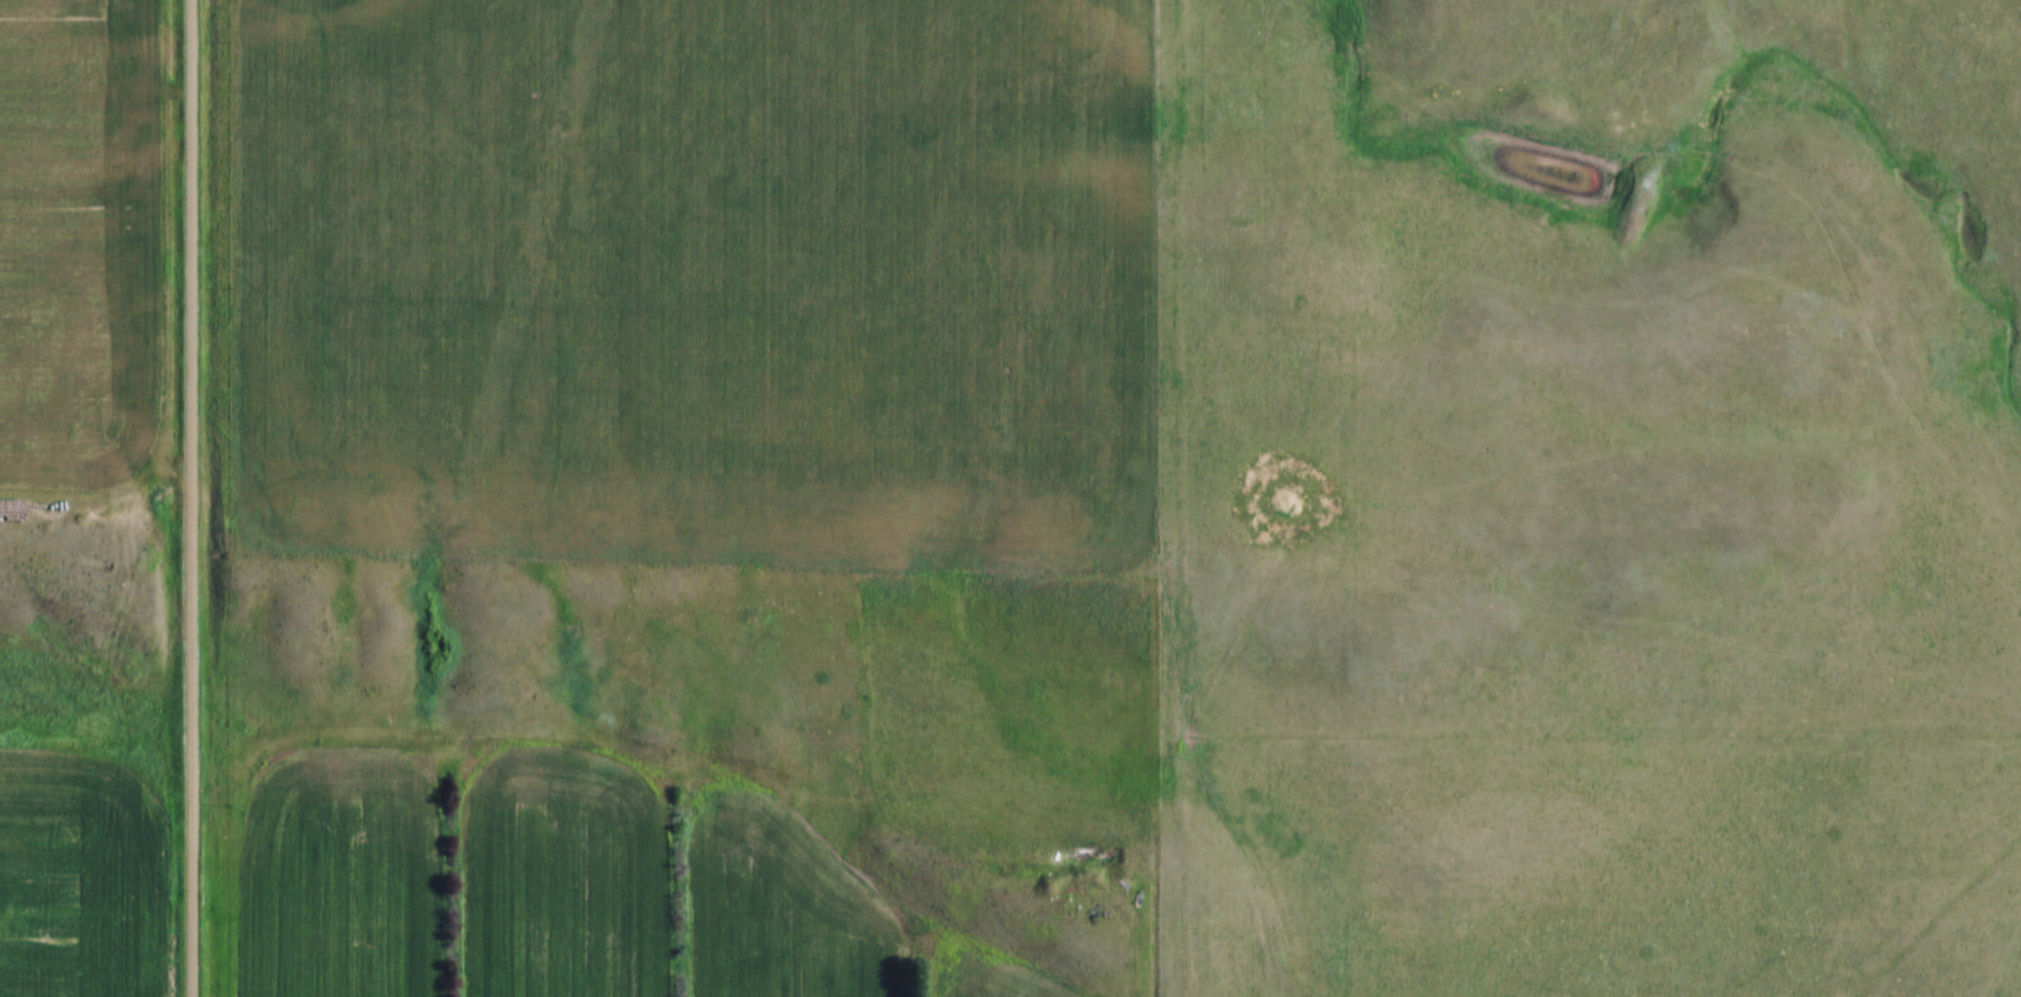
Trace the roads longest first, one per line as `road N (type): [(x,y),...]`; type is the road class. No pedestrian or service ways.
road 1 (track): [(1171,0),(1151,996)]
road 2 (residential): [(189,0),(191,996)]

